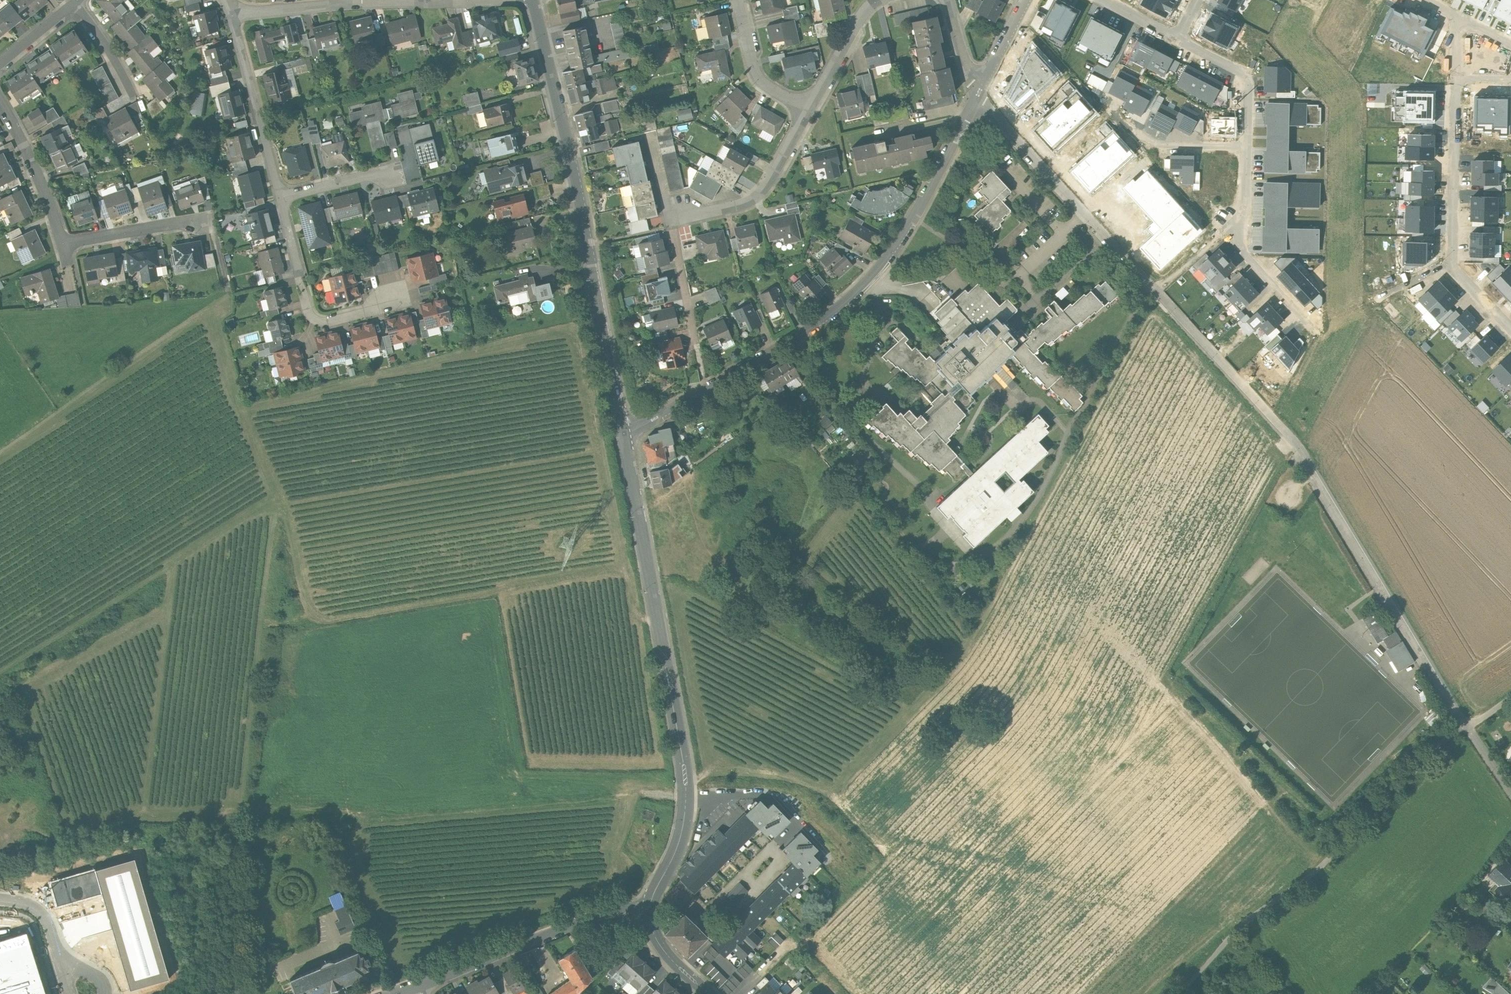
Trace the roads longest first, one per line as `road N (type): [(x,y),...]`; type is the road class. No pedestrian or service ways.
road 1 (residential): [(978,91),(918,210),(875,271),(800,338),(624,435)]
road 2 (unclassified): [(978,91),(1311,465)]
road 3 (secondary): [(651,911),(682,831),(686,786),(624,435)]
road 4 (track): [(1180,993),(1243,925),(1338,856),(1357,819),(1410,767),(1510,696)]
road 5 (secondary): [(624,435),(533,0)]
road 6 (unclassified): [(1510,791),(1311,465)]
road 7 (residential): [(651,911),(621,910),(408,987)]
road 8 (residential): [(1246,146),(1246,212),(1225,231),(1309,324)]
road 9 (residential): [(282,190),(313,314),(339,319),(395,295)]
road 10 (residential): [(812,102),(756,192),(670,217)]
road 11 (residential): [(1452,262),(1456,72)]
road 12 (residential): [(233,14),(282,190)]
road 13 (residential): [(0,99),(66,244)]
road 14 (residential): [(1178,38),(1248,76),(1246,146)]
road 15 (residential): [(66,244),(203,220)]
road 16 (residential): [(812,102),(767,78),(743,0)]
road 17 (residential): [(670,217),(696,344)]
road 18 (residential): [(233,14),(352,1)]

